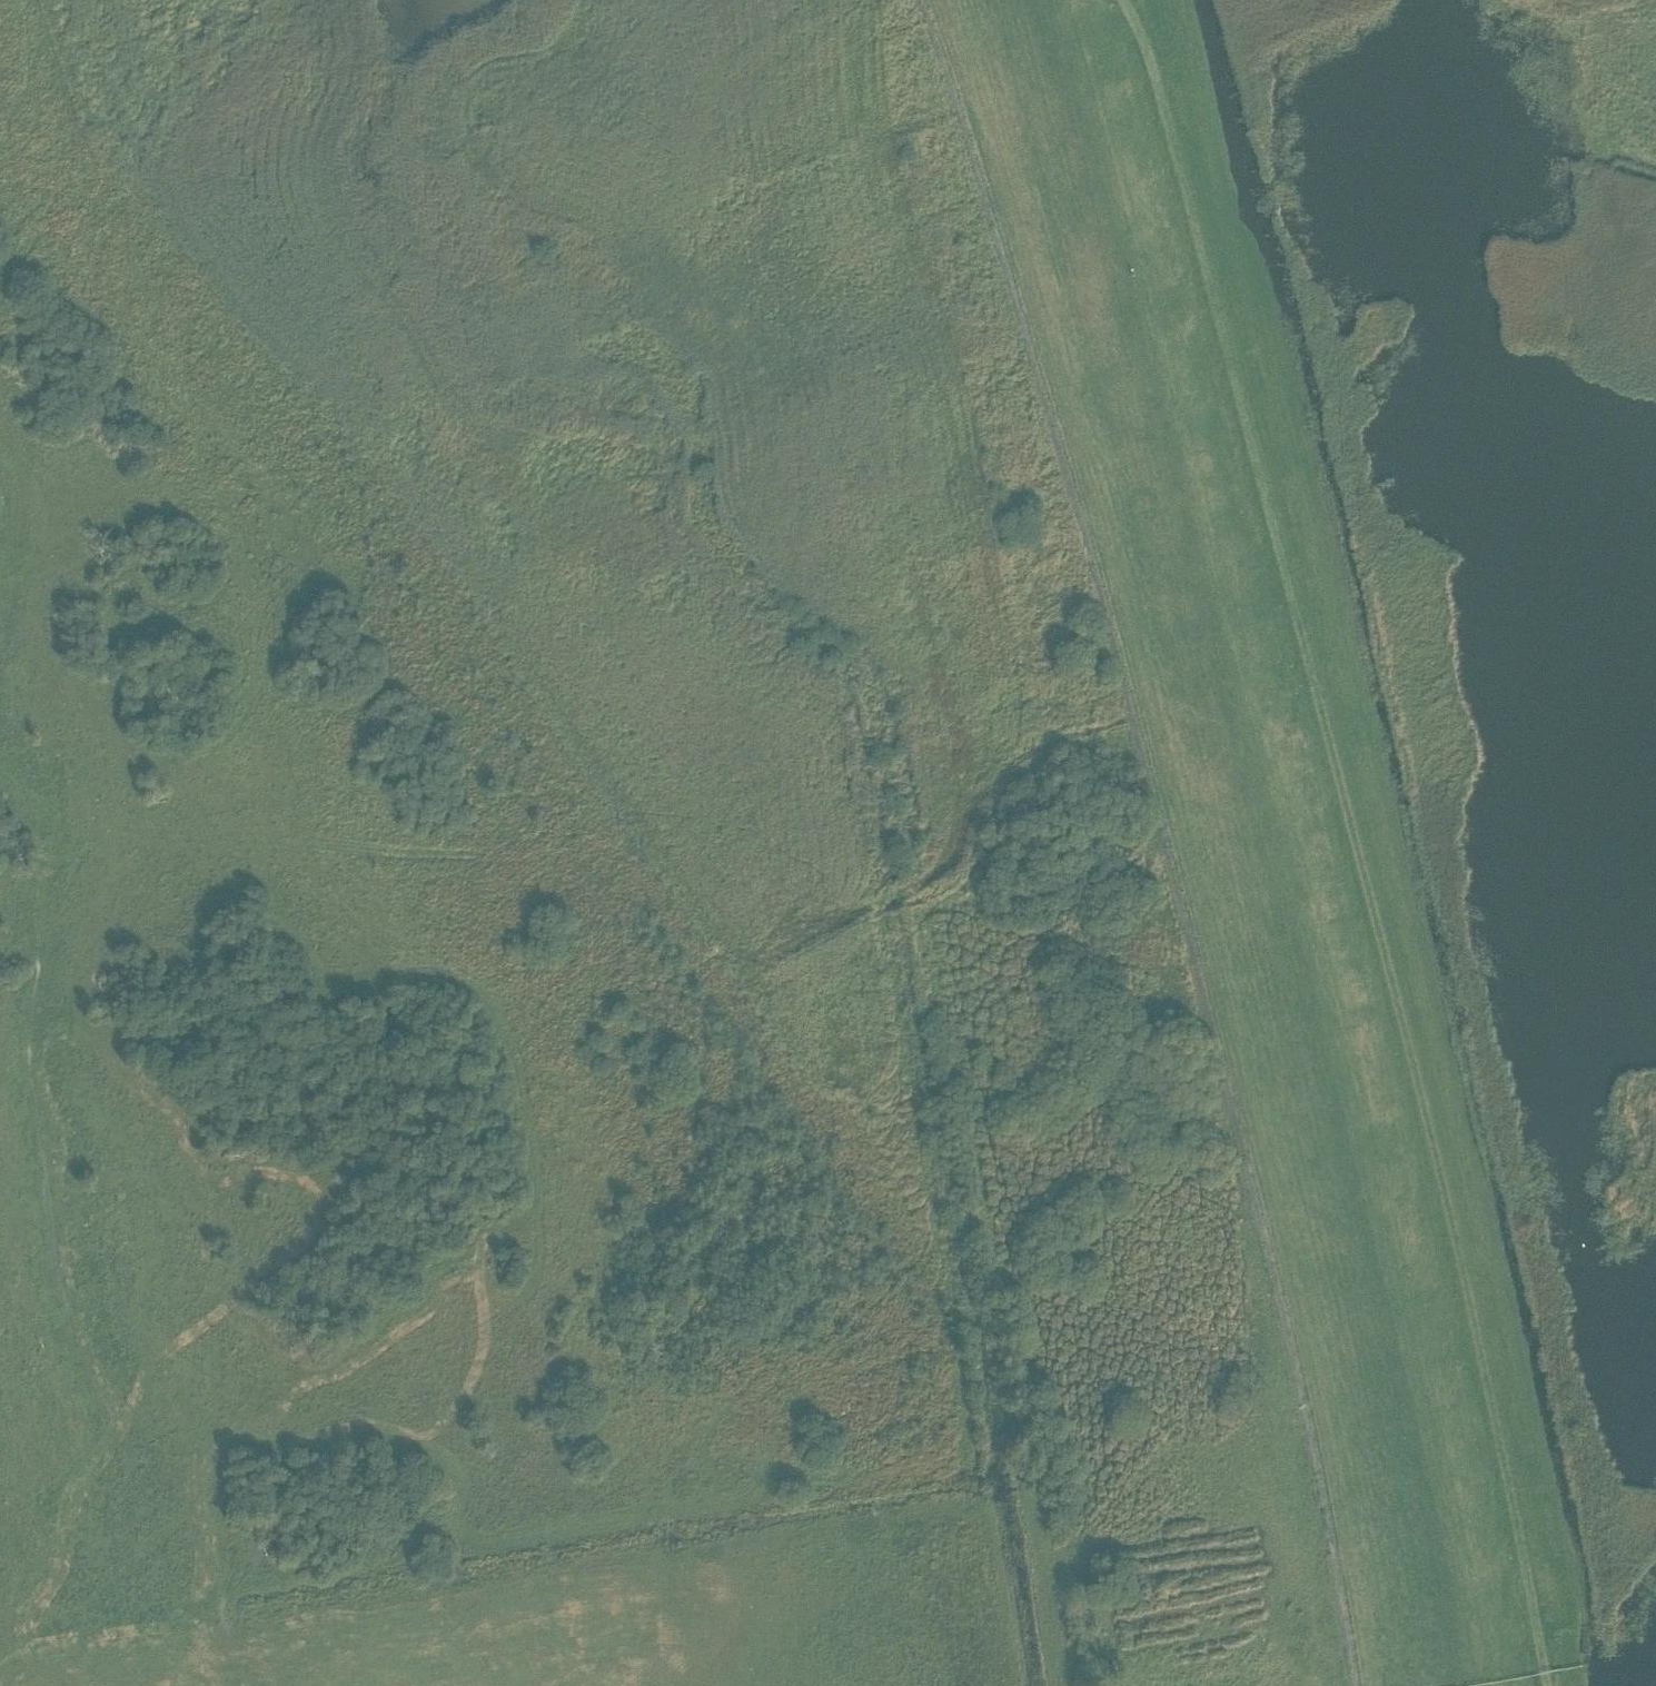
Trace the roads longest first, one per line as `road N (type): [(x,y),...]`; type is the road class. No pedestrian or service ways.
road 1 (track): [(1549,1685),(1482,1344),(1384,935),(1159,78),(1124,0)]

